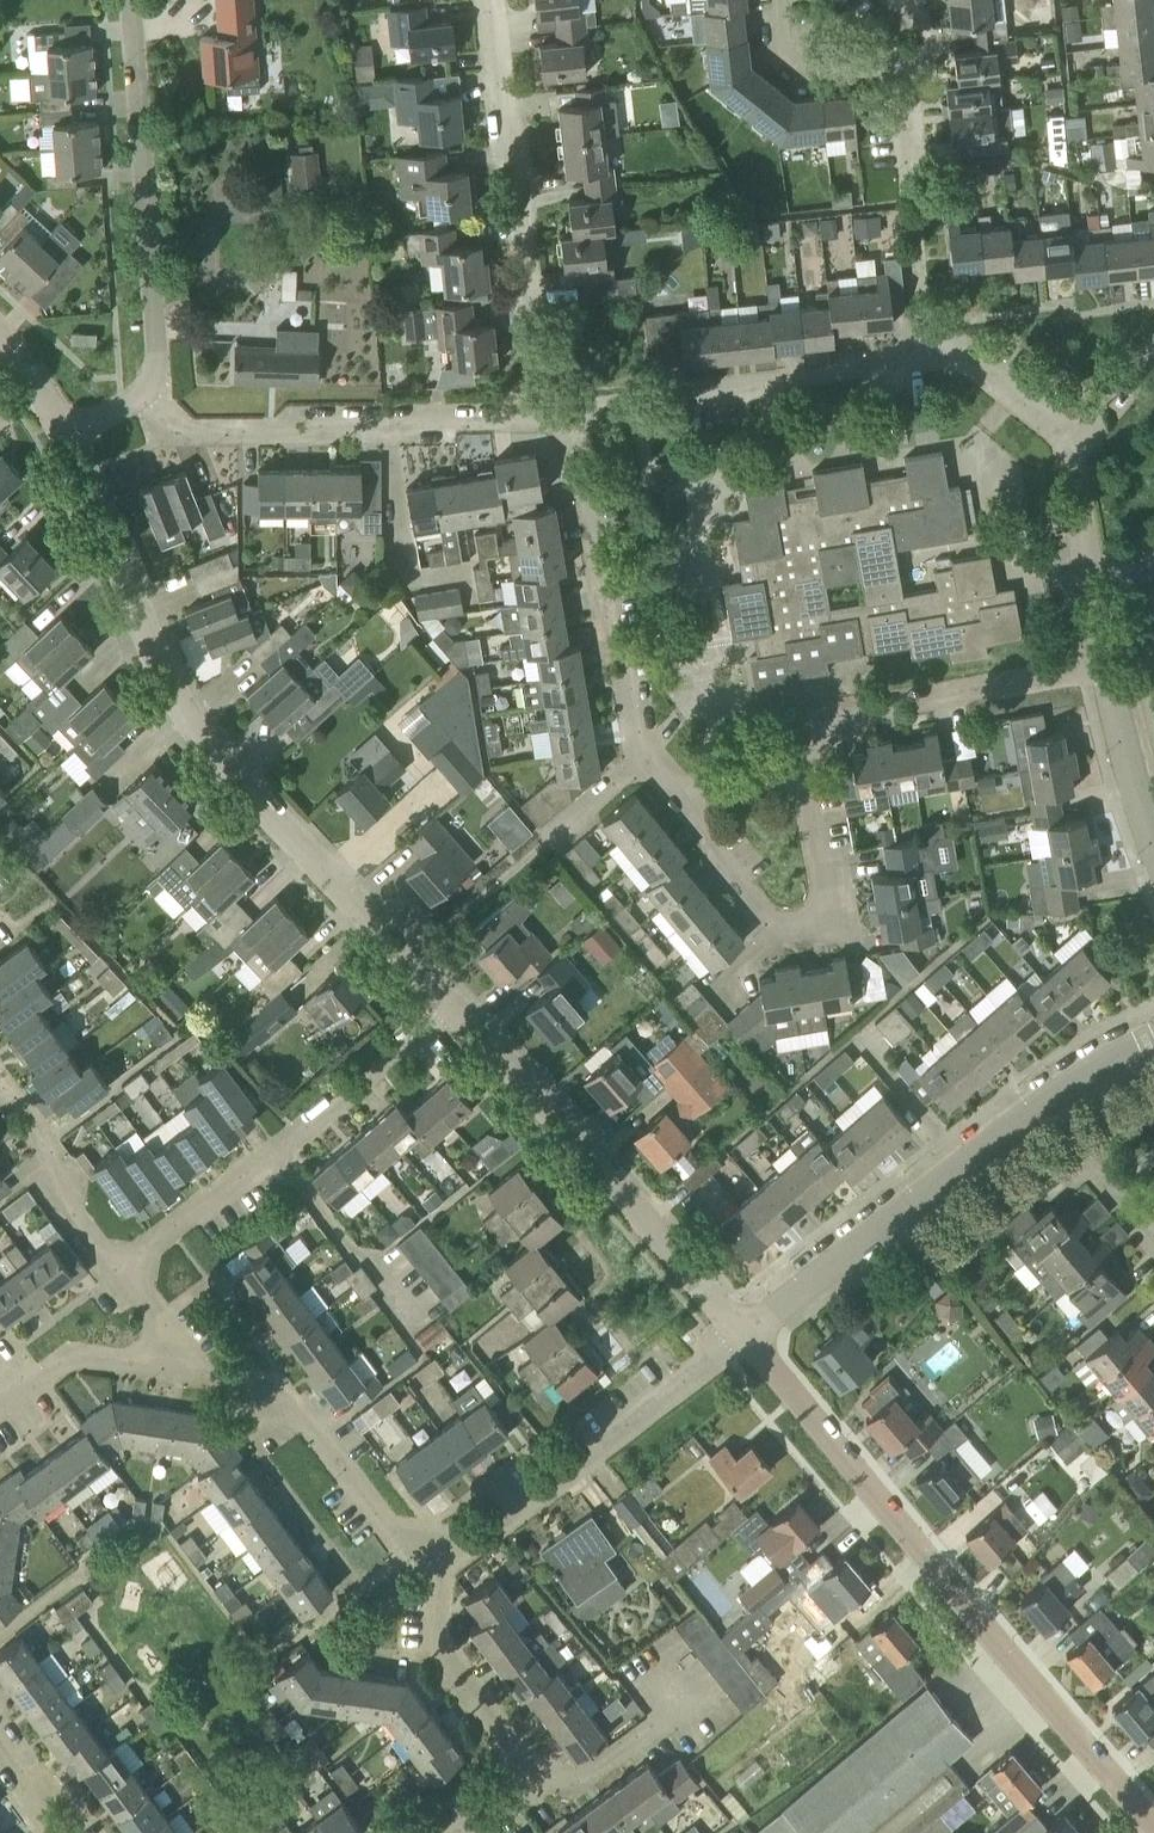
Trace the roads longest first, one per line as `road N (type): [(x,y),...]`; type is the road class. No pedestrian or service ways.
road 1 (residential): [(452,990),(215,731),(70,436)]
road 2 (tertiary): [(1153,1826),(742,1334)]
road 3 (tertiary): [(742,1334),(978,1155),(1153,1039)]
road 4 (residential): [(742,1334),(610,1160),(452,990)]
road 5 (residential): [(124,1268),(306,1124),(452,990)]
road 6 (residential): [(543,405),(499,0)]
road 7 (residential): [(143,395),(157,365),(131,0)]
road 8 (residential): [(447,1561),(742,1334)]
road 9 (residential): [(580,405),(597,554),(651,756)]
road 10 (residential): [(785,766),(824,723),(874,696),(1108,659)]
road 11 (residential): [(923,345),(580,405)]
road 12 (residential): [(447,1561),(428,1538),(394,1532),(267,1379),(204,1374)]
road 13 (residential): [(923,345),(898,58)]
road 14 (residential): [(387,417),(182,432),(160,421),(143,395)]
road 15 (residential): [(529,1775),(521,1753),(439,1649),(447,1561)]
road 16 (residential): [(124,1268),(63,1183),(53,1141),(0,1061)]
road 17 (residential): [(778,929),(834,922),(821,835),(785,766)]
road 18 (residential): [(0,1406),(57,1369),(204,1374)]
road 19 (residential): [(467,576),(434,576),(407,544),(387,417)]
road 20 (residential): [(1073,446),(1053,419),(959,345),(923,345)]
road 21 (residential): [(1153,841),(1108,659)]
road 22 (residential): [(675,777),(778,929)]
road 23 (residential): [(898,58),(798,59),(785,32),(784,0)]
road 24 (residential): [(543,405),(387,417)]
road 25 (residential): [(529,1775),(569,1783),(659,1720)]
road 26 (residential): [(1094,578),(1073,446)]
road 27 (residential): [(204,1374),(124,1268)]
road 28 (residential): [(70,436),(26,361),(0,334)]
road 29 (residential): [(1073,446),(1153,354)]
road 30 (residential): [(555,830),(651,756)]

